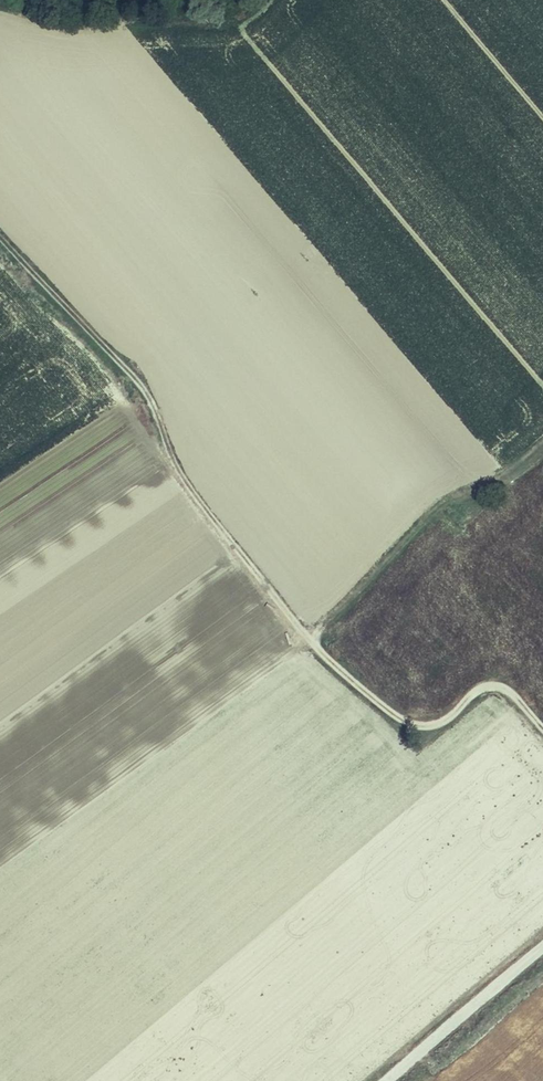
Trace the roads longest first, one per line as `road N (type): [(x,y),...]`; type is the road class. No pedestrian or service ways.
road 1 (track): [(542,725),(495,686),(425,725),(392,712),(335,668),(170,457),(150,397),(0,233)]
road 2 (track): [(308,640),(438,503),(522,466),(542,446)]

